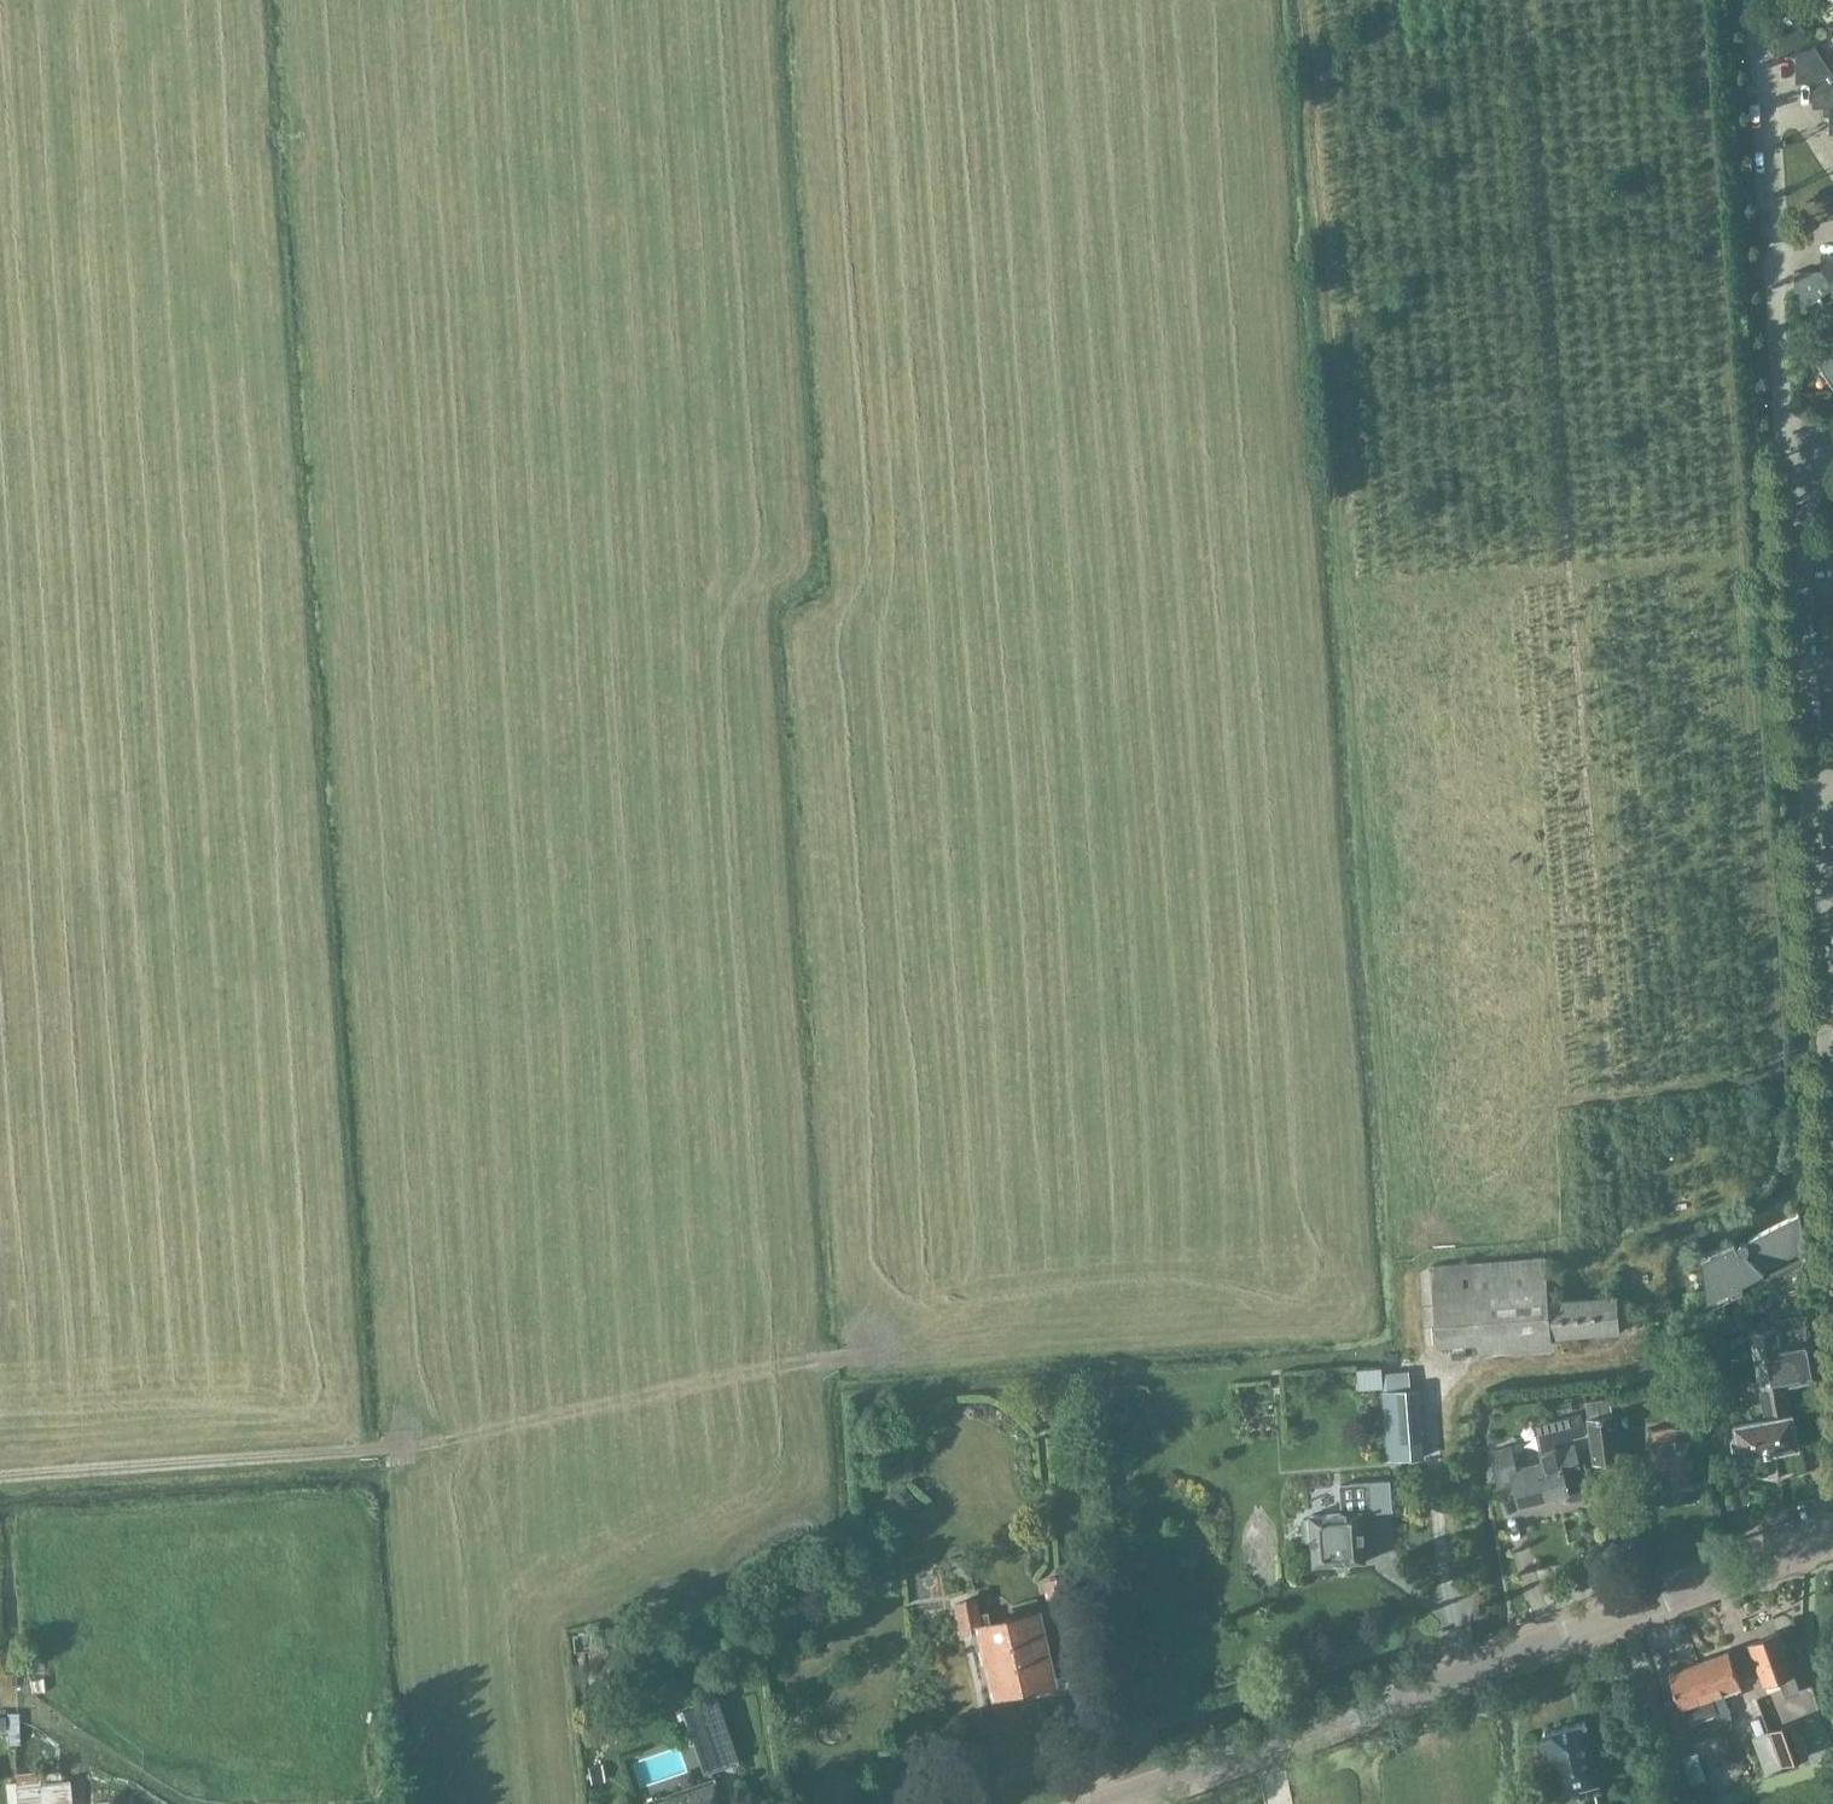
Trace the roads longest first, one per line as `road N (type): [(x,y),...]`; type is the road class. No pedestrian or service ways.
road 1 (tertiary): [(1101,1803),(1625,1614)]
road 2 (residential): [(1812,799),(1789,472)]
road 3 (residential): [(1832,1082),(1812,799)]
road 4 (residential): [(1625,1614),(1832,1537)]
road 5 (unclassified): [(1789,472),(1776,262)]
road 6 (unclassified): [(1776,262),(1765,98)]

